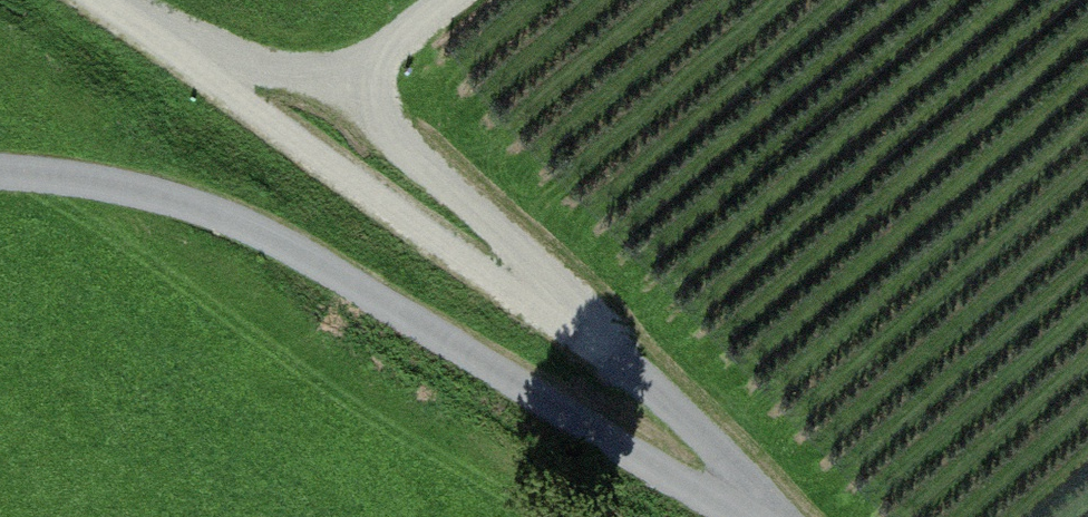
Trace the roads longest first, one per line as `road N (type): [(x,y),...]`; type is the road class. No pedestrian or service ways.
road 1 (track): [(90,0),(400,220),(622,362),(387,135),(375,91),(380,62),(439,0)]
road 2 (track): [(0,179),(127,188),(238,227),(352,280),(548,408),(653,465),(771,512)]
road 3 (unclassified): [(622,362),(776,516)]

